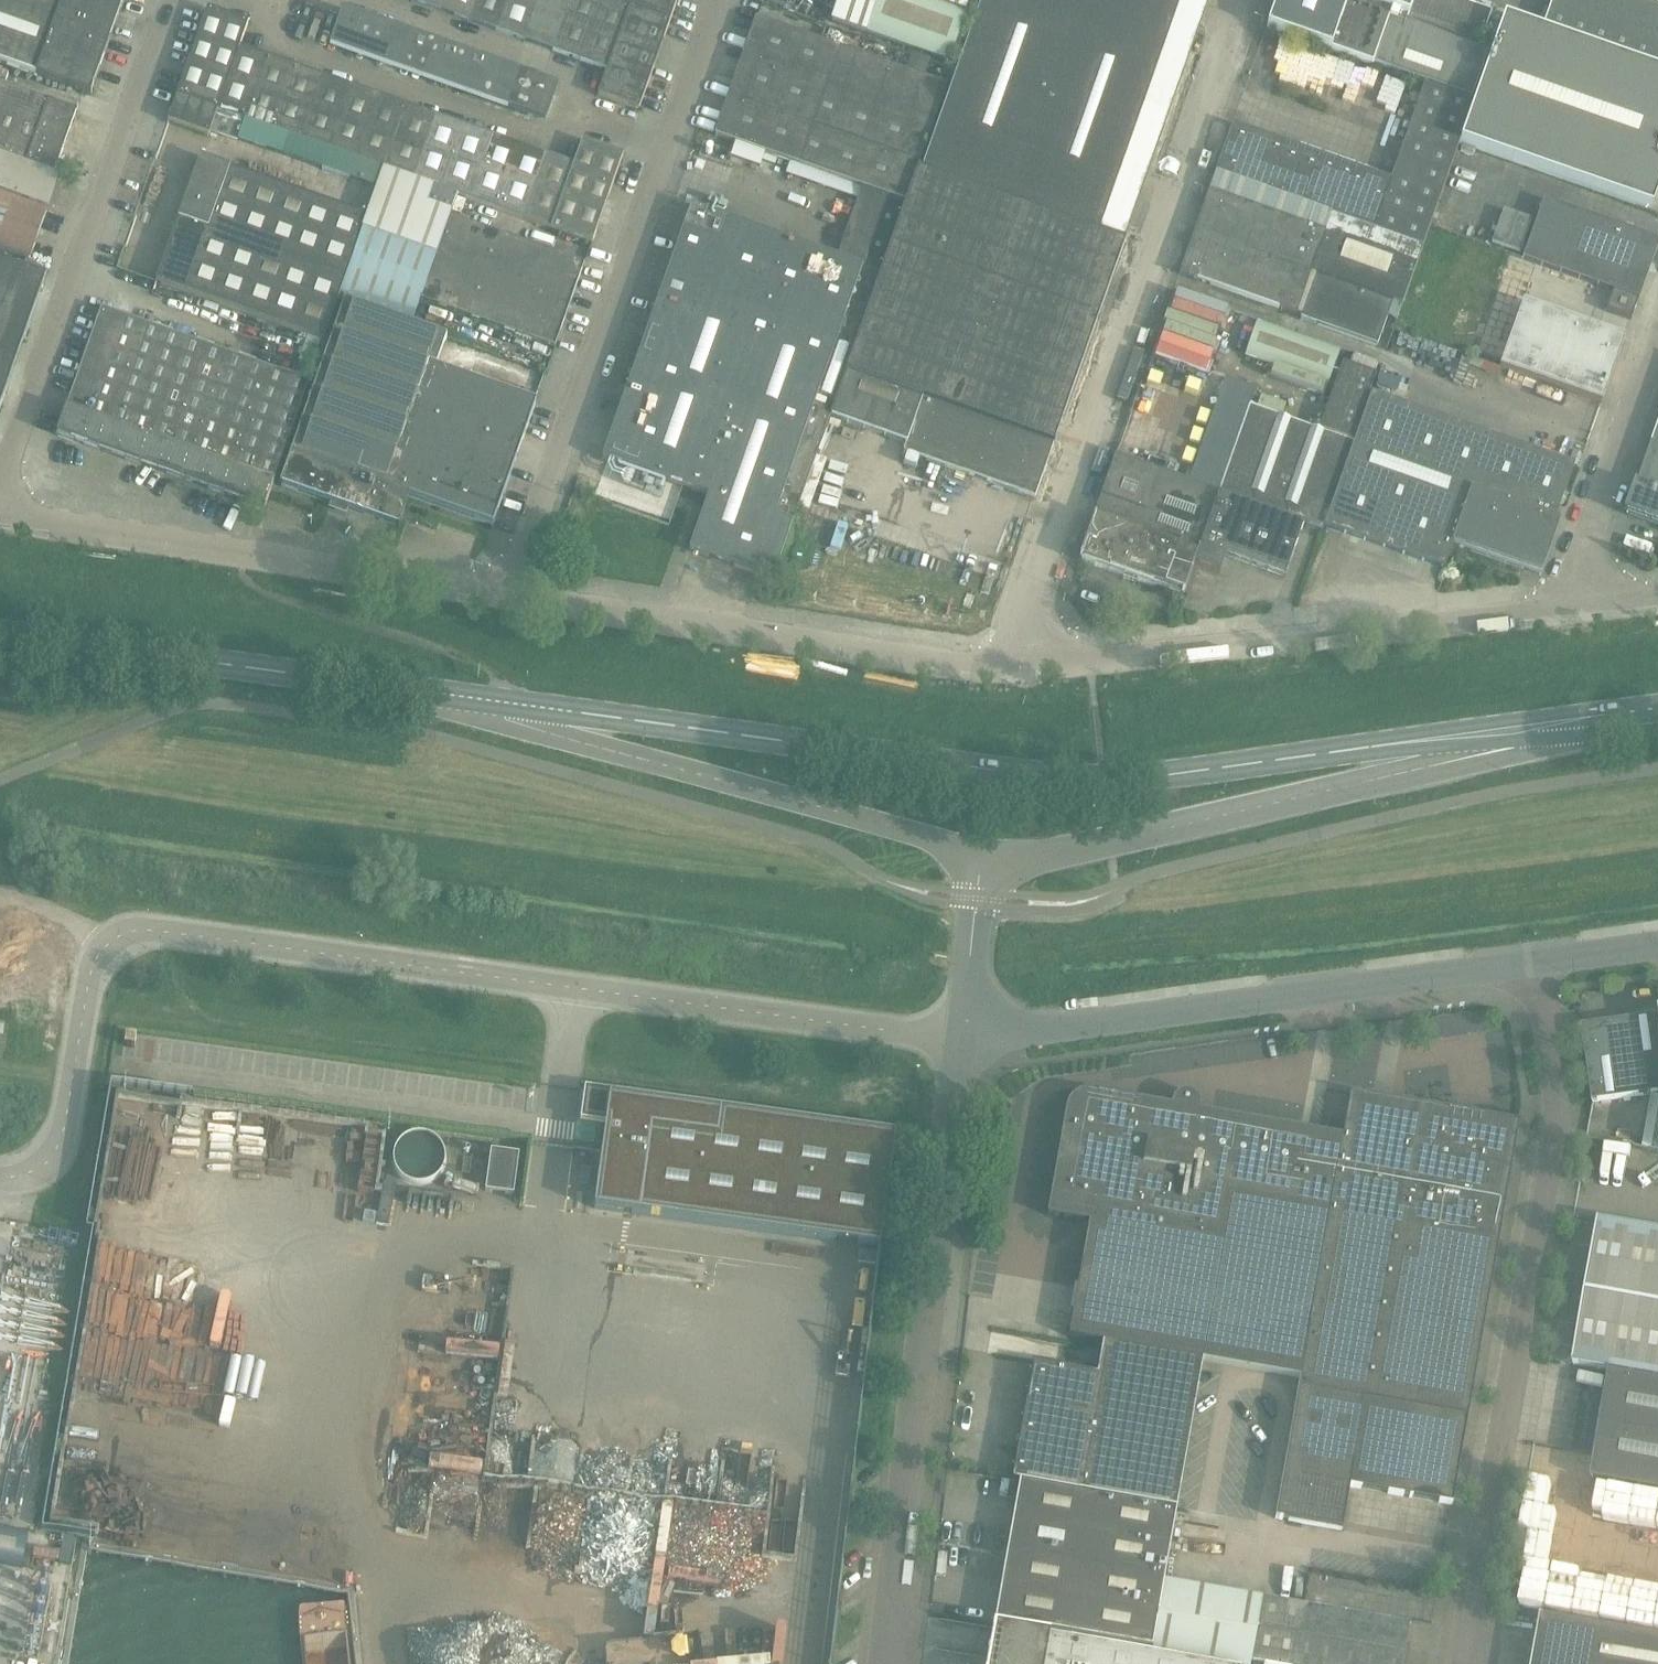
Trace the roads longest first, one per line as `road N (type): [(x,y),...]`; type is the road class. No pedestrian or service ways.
road 1 (unclassified): [(963,1048),(130,935),(98,958),(89,977),(57,1155),(40,1174),(0,1183)]
road 2 (tertiary): [(1569,730),(1103,779),(1018,776),(491,704)]
road 3 (unclassified): [(1463,1663),(1549,1109),(1536,966)]
road 4 (unclassified): [(1012,660),(1245,0)]
road 5 (unclassified): [(887,1663),(963,1048)]
road 6 (unclassified): [(979,853),(1043,854),(1109,842),(1569,730)]
road 7 (unclassified): [(963,1048),(1536,966)]
road 8 (unclassified): [(1012,660),(1088,659),(1573,602)]
road 9 (unclassified): [(0,515),(182,0)]
road 10 (unclassified): [(0,515),(517,588)]
road 11 (unclassified): [(979,853),(506,720),(491,704)]
road 12 (unclassified): [(517,588),(1012,660)]
road 13 (tertiary): [(491,704),(0,634)]
road 14 (unclassified): [(517,588),(667,150)]
road 15 (unclassified): [(279,13),(276,44),(552,136),(570,115)]
road 16 (unclassified): [(570,115),(570,84),(337,0)]
road 17 (unclassified): [(1573,602),(1657,351)]
road 18 (unclassified): [(963,1048),(979,853)]
road 19 (unclassified): [(667,150),(718,0)]
road 20 (unclassified): [(1536,966),(1657,948)]

